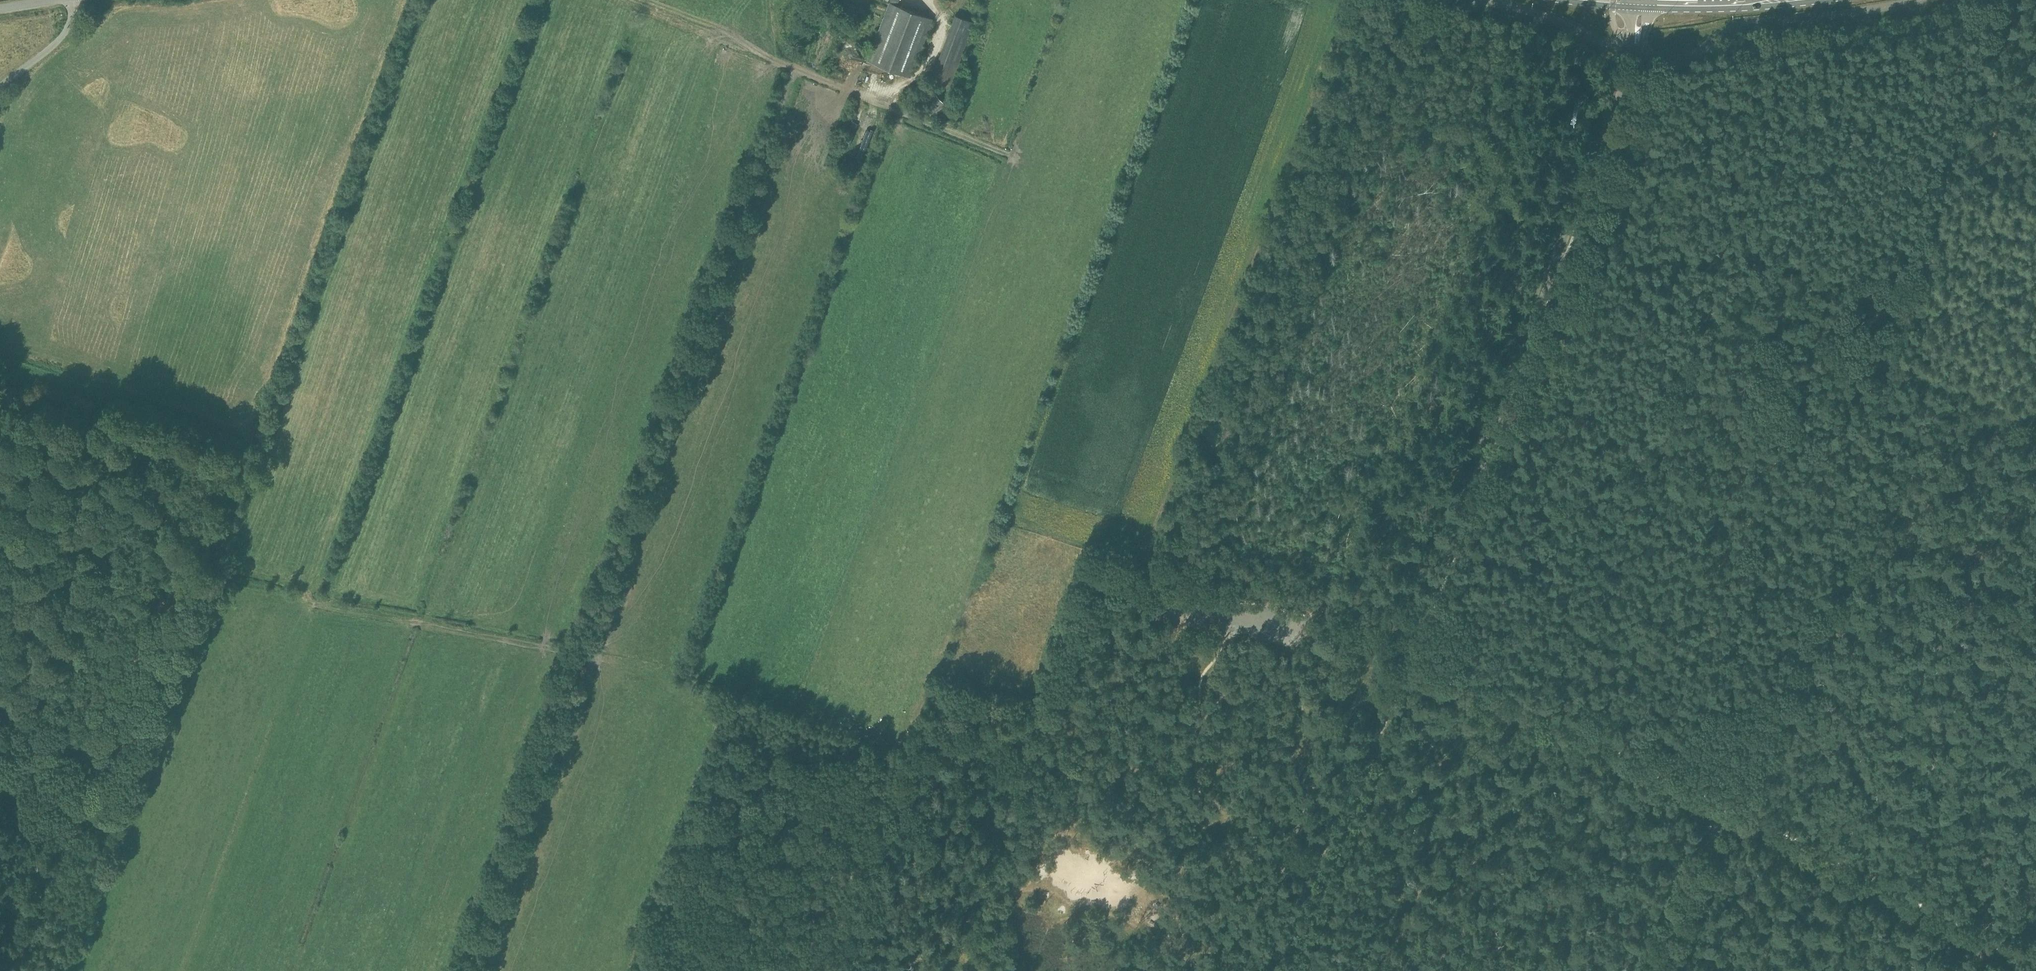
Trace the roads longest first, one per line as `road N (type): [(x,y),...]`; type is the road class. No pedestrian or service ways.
road 1 (track): [(457,970),(787,73),(615,0)]
road 2 (track): [(1733,811),(1853,551),(1884,457),(1878,425),(1890,375),(1939,255),(1941,209),(2009,6),(2023,0)]
road 3 (track): [(1981,944),(1730,816),(1407,670)]
road 4 (unclassified): [(1419,637),(1636,50)]
road 5 (track): [(1222,970),(1287,861),(1311,789),(1390,716),(1292,970)]
road 6 (track): [(2035,607),(1489,450)]
road 7 (track): [(1184,600),(1085,748),(1015,795),(950,970)]
road 8 (unclassified): [(1636,50),(1688,57),(1726,31),(1905,0)]
road 9 (track): [(574,651),(308,604)]
road 10 (unclassified): [(1184,600),(1419,637)]
road 11 (track): [(753,970),(838,761)]
road 12 (track): [(1733,811),(1658,970)]
road 13 (unclassified): [(1636,50),(1480,0)]
road 14 (primary): [(1644,1),(1773,0)]

